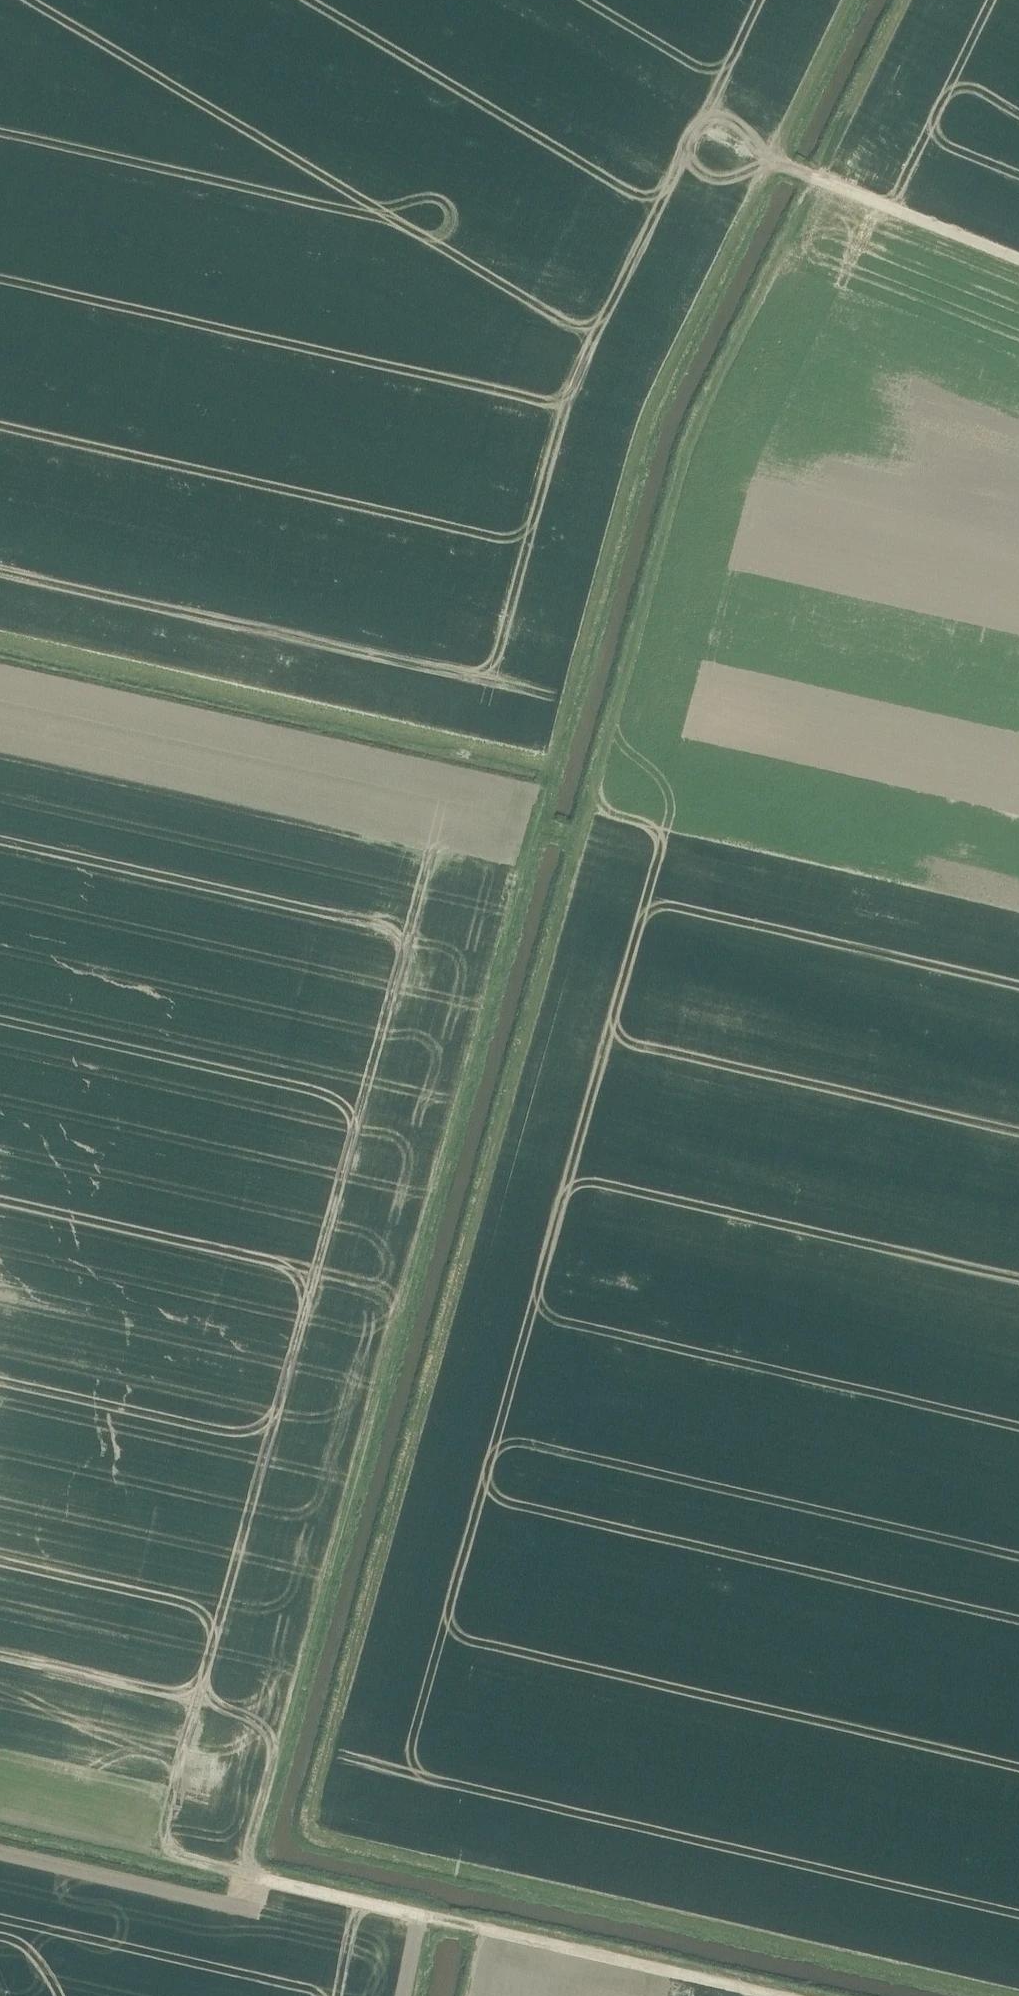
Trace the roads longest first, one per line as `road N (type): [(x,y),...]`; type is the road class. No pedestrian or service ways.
road 1 (track): [(774,1995),(254,1877)]
road 2 (track): [(742,150),(1018,266)]

